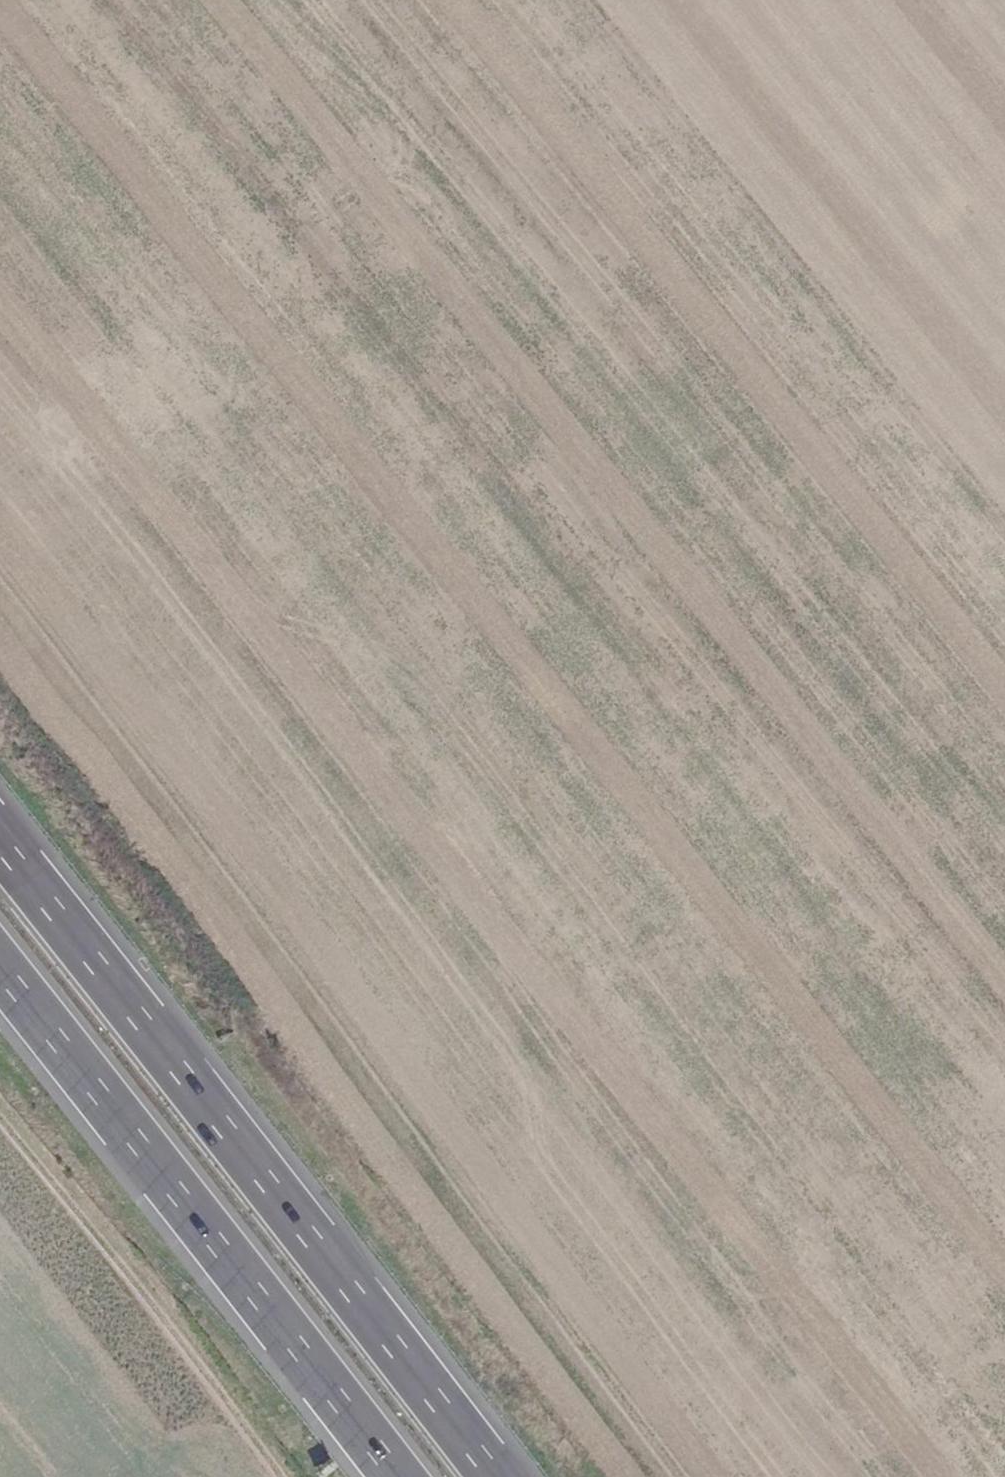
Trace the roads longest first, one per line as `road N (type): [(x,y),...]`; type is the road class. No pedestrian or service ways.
road 1 (motorway): [(505,1476),(0,839)]
road 2 (motorway): [(0,972),(401,1476)]

